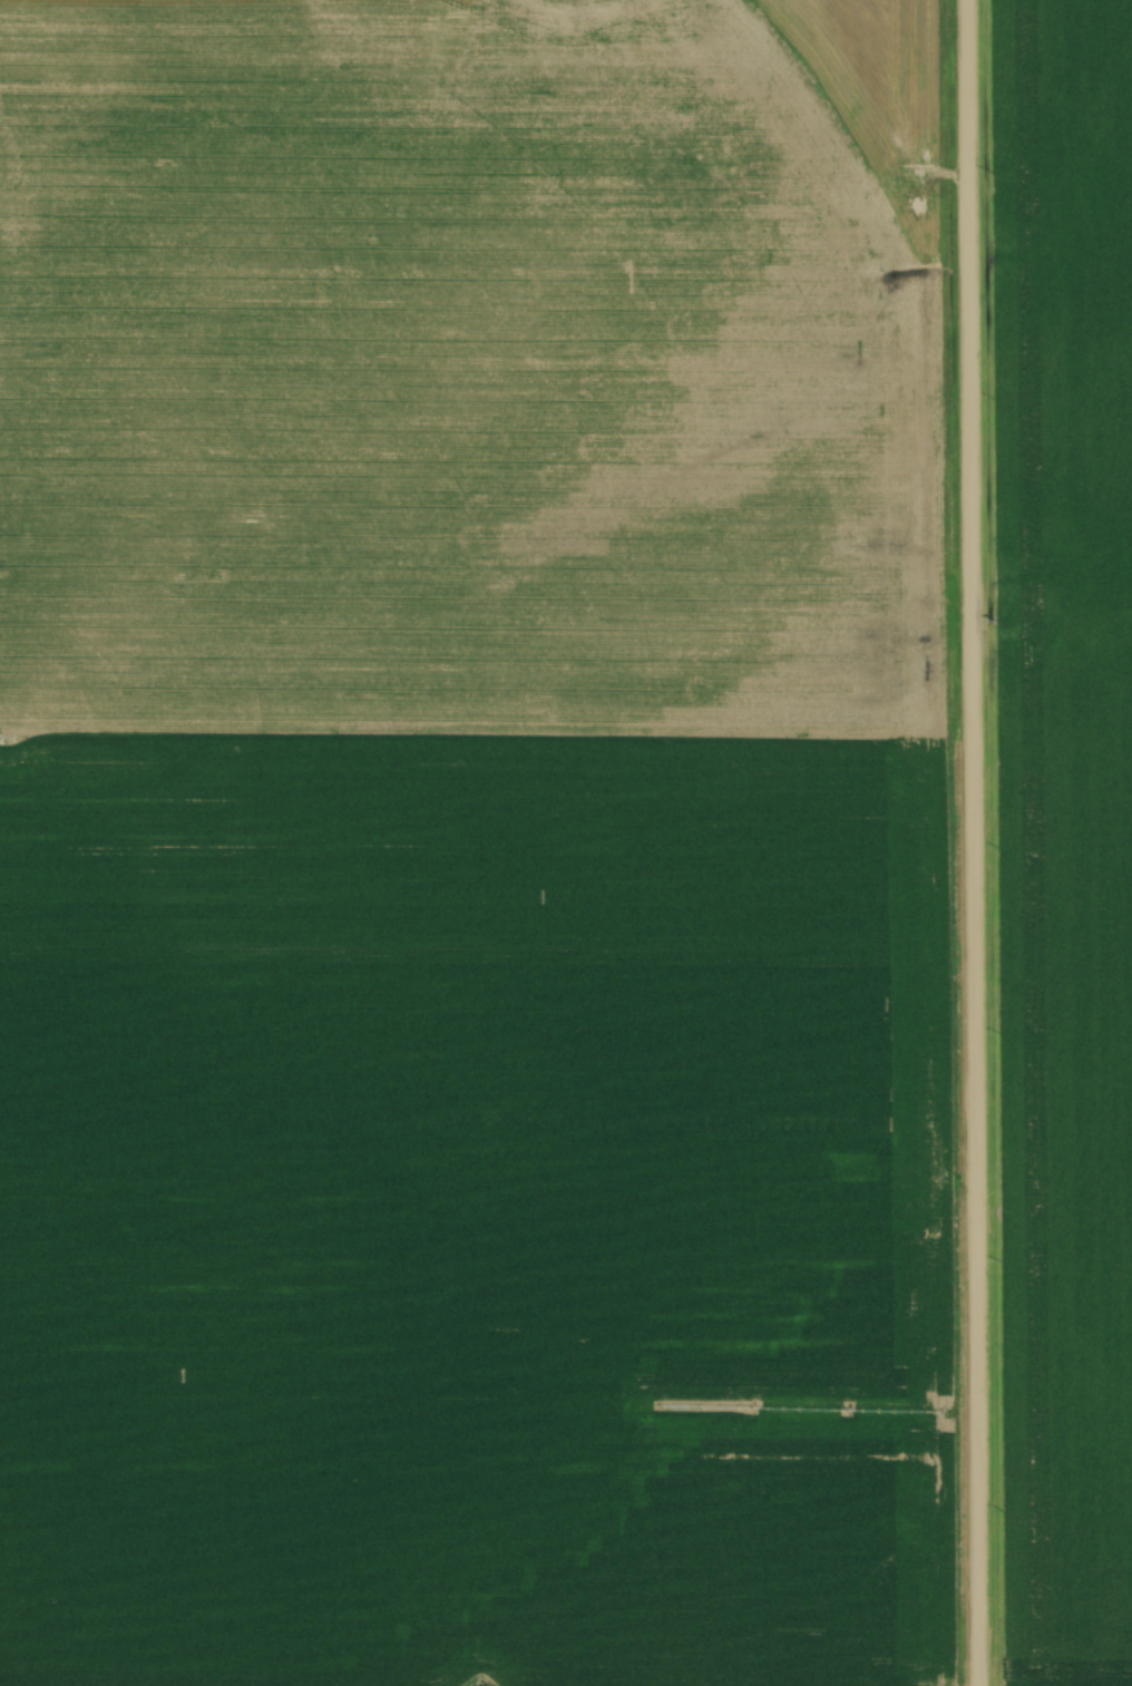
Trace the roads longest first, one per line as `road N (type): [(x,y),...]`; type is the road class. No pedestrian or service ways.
road 1 (residential): [(976,1685),(963,0)]

